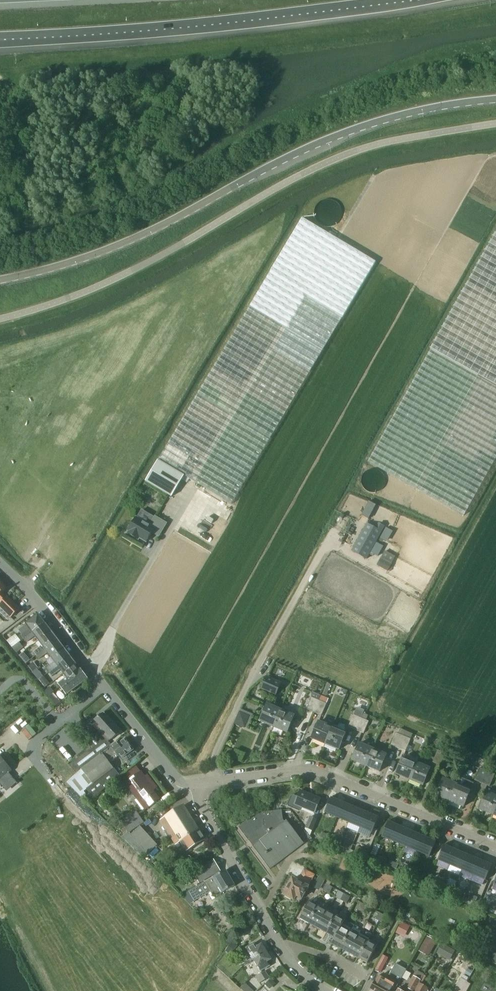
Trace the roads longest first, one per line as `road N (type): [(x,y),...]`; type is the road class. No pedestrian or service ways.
road 1 (primary): [(0,279),(116,246),(330,137),(405,113),(495,99)]
road 2 (motorway): [(0,35),(381,0)]
road 3 (unclassified): [(495,847),(309,770),(196,786)]
road 4 (unclassified): [(0,562),(174,777),(196,786)]
road 5 (residential): [(323,990),(285,957),(200,809),(196,786)]
road 6 (track): [(495,650),(464,708),(399,680)]

